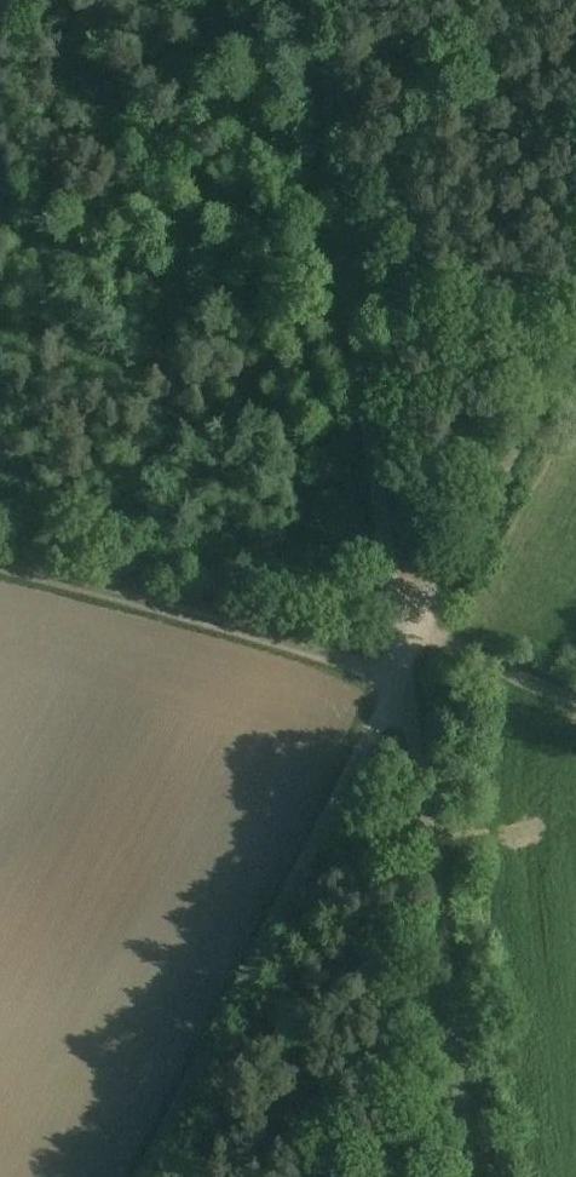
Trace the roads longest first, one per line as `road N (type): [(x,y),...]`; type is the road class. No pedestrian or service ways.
road 1 (unclassified): [(306,0),(362,345),(403,684)]
road 2 (unclassified): [(403,684),(143,1176)]
road 3 (unclassified): [(403,684),(472,1176)]
road 4 (track): [(0,565),(403,684)]
road 5 (track): [(385,550),(0,451)]
road 6 (track): [(575,341),(403,684)]
road 7 (track): [(362,345),(229,182)]
road 8 (track): [(399,628),(575,688)]

